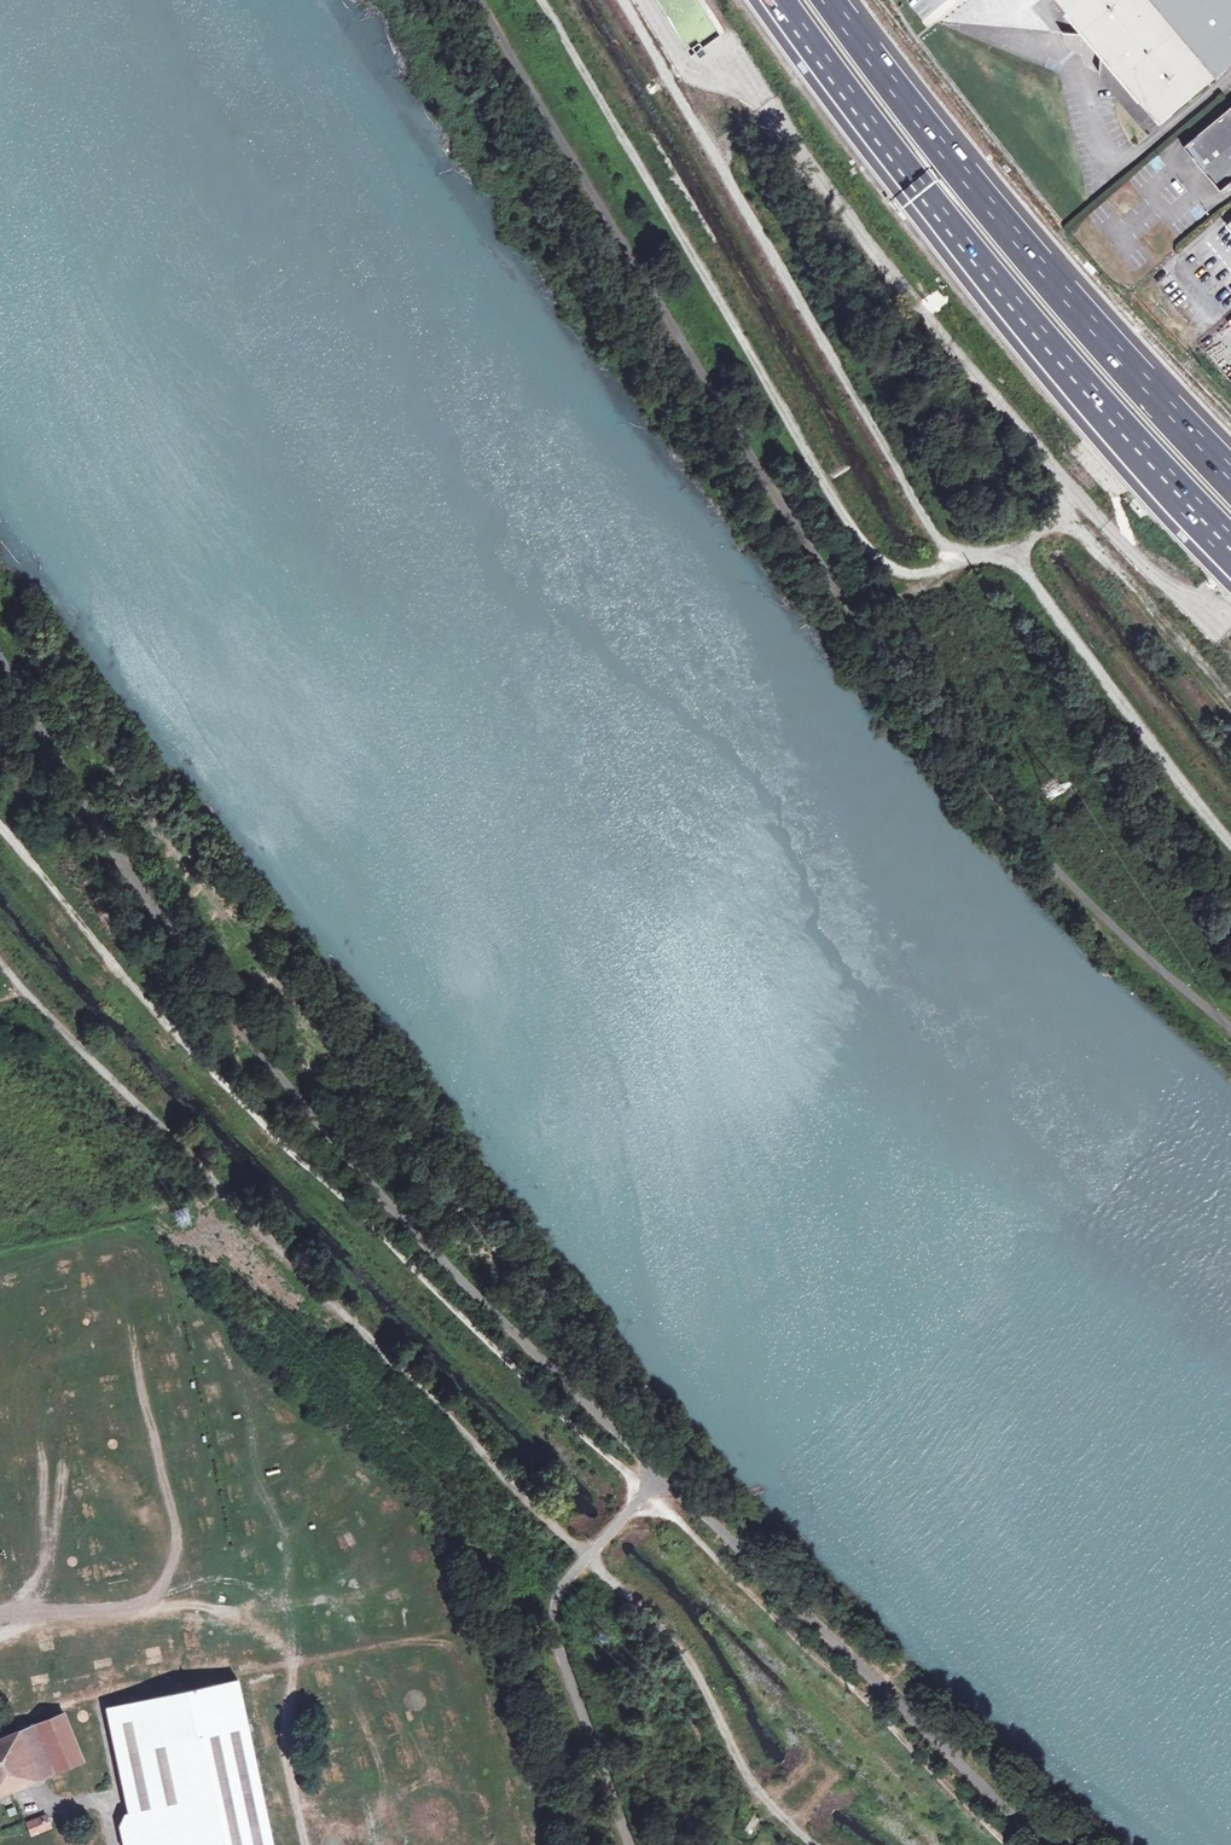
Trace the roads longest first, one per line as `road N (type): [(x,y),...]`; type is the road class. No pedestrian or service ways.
road 1 (track): [(1230,714),(1063,518),(935,572),(880,563),(541,0)]
road 2 (track): [(647,1490),(197,1058),(0,827)]
road 3 (motorway): [(769,0),(1049,357),(1230,553)]
road 4 (track): [(623,0),(957,560)]
road 5 (motorway): [(1230,471),(1009,236),(825,0)]
road 6 (track): [(1013,544),(1039,593),(1230,836)]

